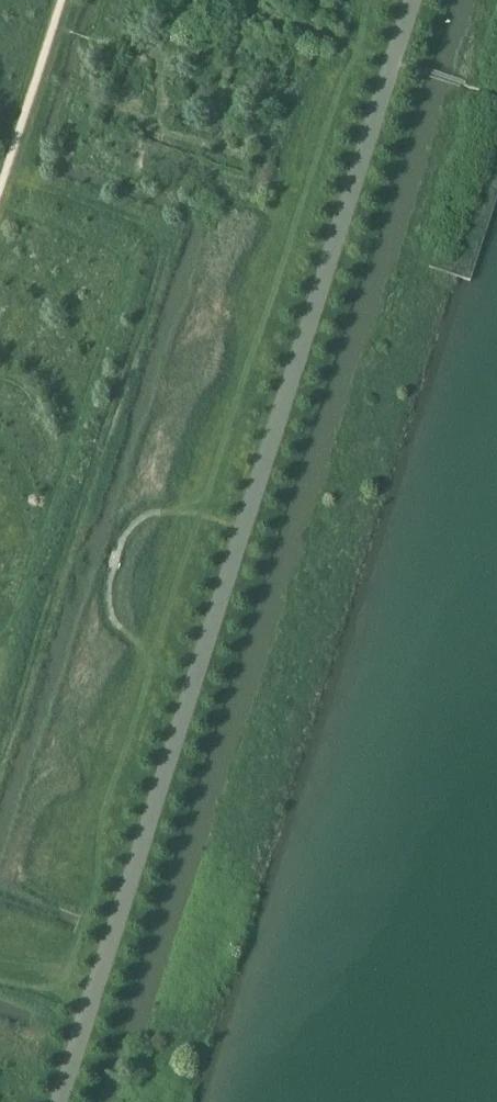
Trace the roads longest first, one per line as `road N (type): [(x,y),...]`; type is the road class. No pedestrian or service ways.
road 1 (track): [(0,187),(60,0)]

